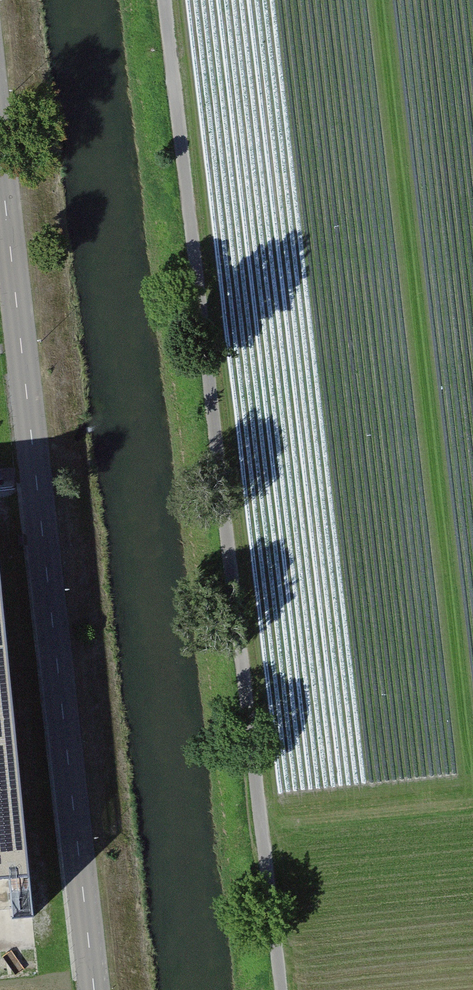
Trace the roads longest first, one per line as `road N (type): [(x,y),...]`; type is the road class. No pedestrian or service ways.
road 1 (track): [(281,989),(165,0)]
road 2 (tertiary): [(0,155),(96,989)]

